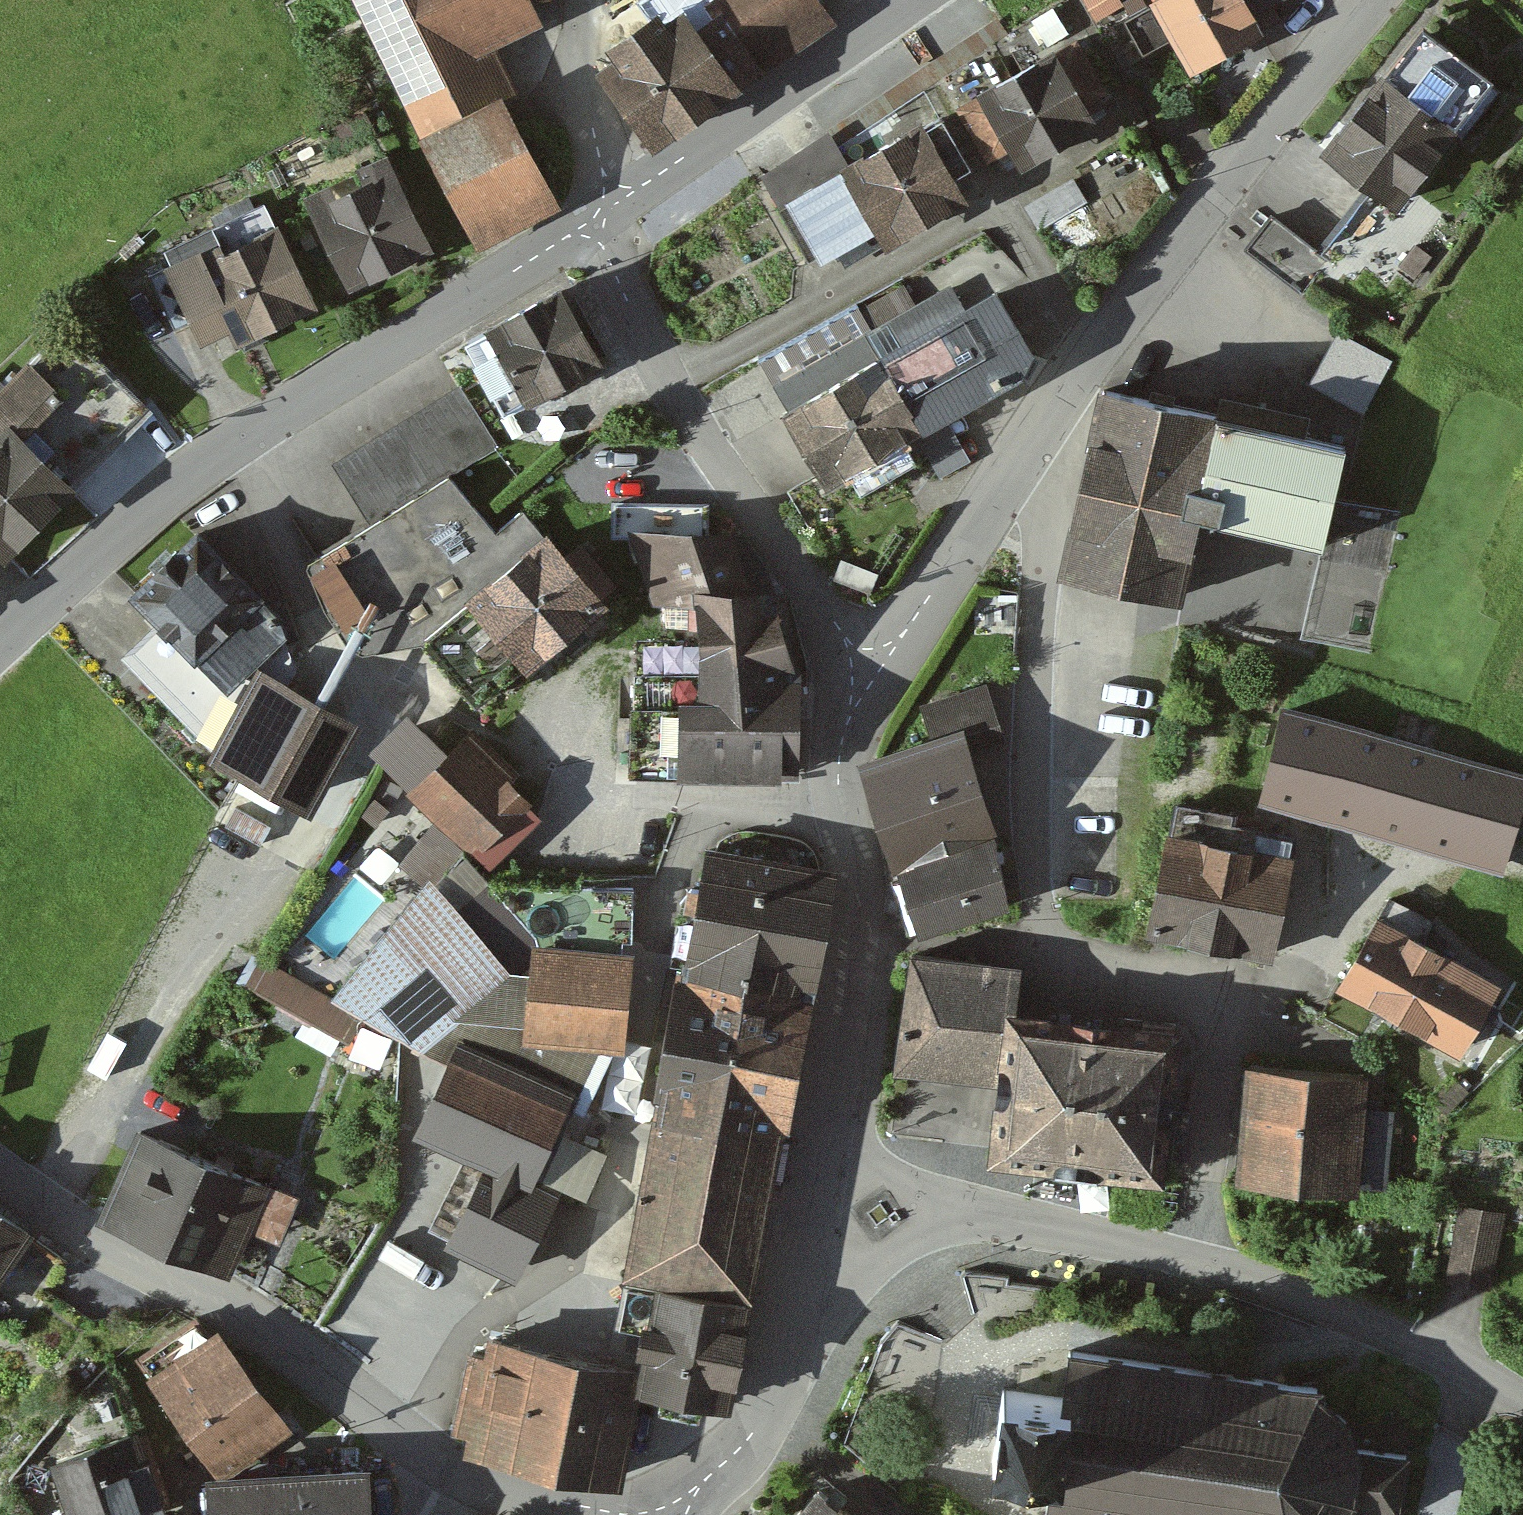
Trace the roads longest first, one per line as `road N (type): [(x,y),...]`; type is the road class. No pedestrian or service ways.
road 1 (residential): [(1190,1260),(1212,1051),(1199,1018),(1164,989),(1093,967),(1054,942),(1039,913),(1029,752),(1047,480),(1031,444)]
road 2 (tertiary): [(0,640),(157,495),(223,447),(605,209)]
road 3 (tertiary): [(1370,0),(1162,258),(1031,444)]
road 4 (tertiary): [(460,1474),(223,1298),(86,1233),(0,1177)]
road 5 (residential): [(867,668),(721,469),(623,290),(605,209)]
road 6 (tertiary): [(867,668),(842,740),(838,799),(853,877),(851,941),(830,1087)]
road 7 (tertiary): [(605,209),(907,0)]
road 8 (residential): [(1522,1401),(1470,1368),(1320,1303),(1190,1260)]
road 9 (tertiary): [(1031,444),(911,622),(867,668)]
road 10 (tertiary): [(830,1087),(794,1324)]
road 11 (tertiary): [(794,1324),(784,1370),(745,1443),(669,1514)]
road 12 (residential): [(1190,1260),(964,1213)]
road 13 (residential): [(605,209),(583,84),(581,0)]
road 14 (residential): [(794,1324),(842,1280),(964,1213)]
road 15 (residential): [(964,1213),(913,1197),(869,1167),(830,1087)]
road 16 (tertiary): [(625,1514),(545,1504),(460,1474)]

